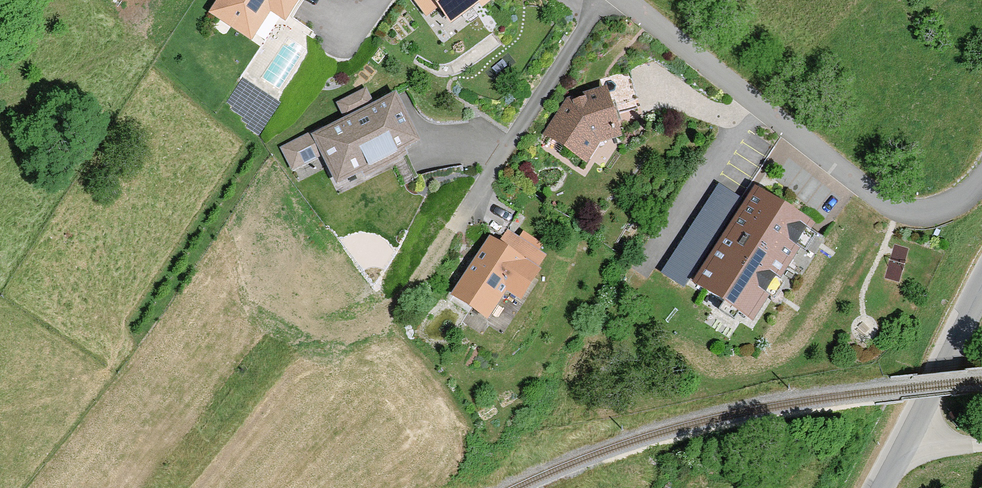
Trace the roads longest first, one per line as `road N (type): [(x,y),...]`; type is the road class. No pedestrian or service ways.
road 1 (residential): [(981,181),(941,209),(892,204),(627,0)]
road 2 (tertiary): [(910,438),(981,286)]

